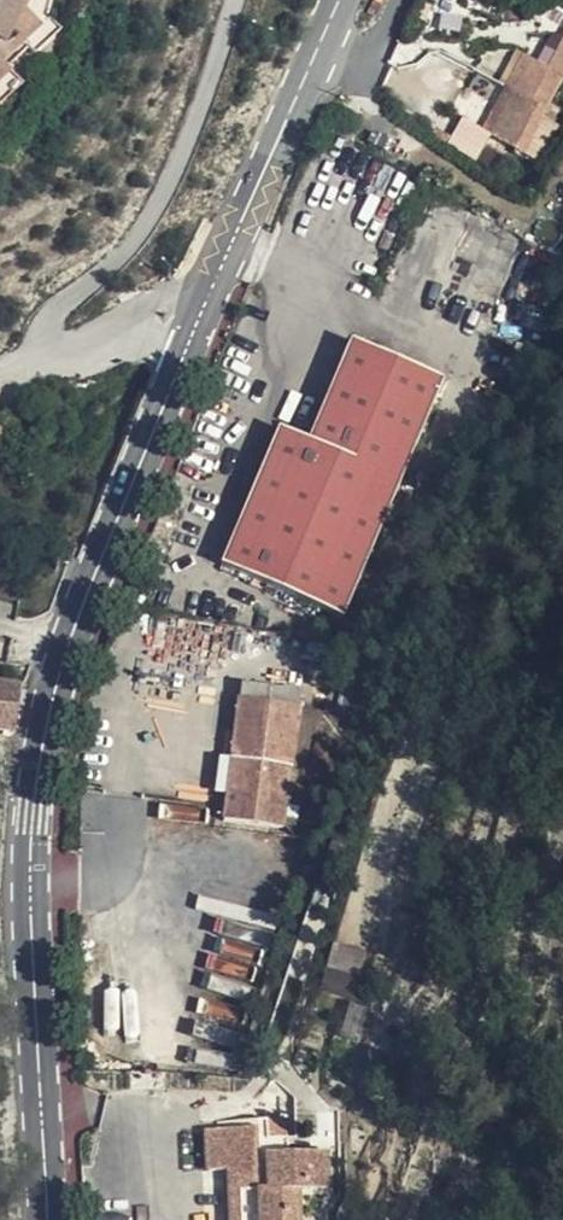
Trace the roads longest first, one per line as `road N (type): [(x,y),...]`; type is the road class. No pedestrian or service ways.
road 1 (primary): [(46,1219),(30,865),(40,760),(94,574),(197,322)]
road 2 (residential): [(55,347),(50,318),(120,259),(180,168),(232,0)]
road 3 (primary): [(197,322),(339,0)]
road 4 (residential): [(197,322),(155,316),(67,350),(55,347)]

